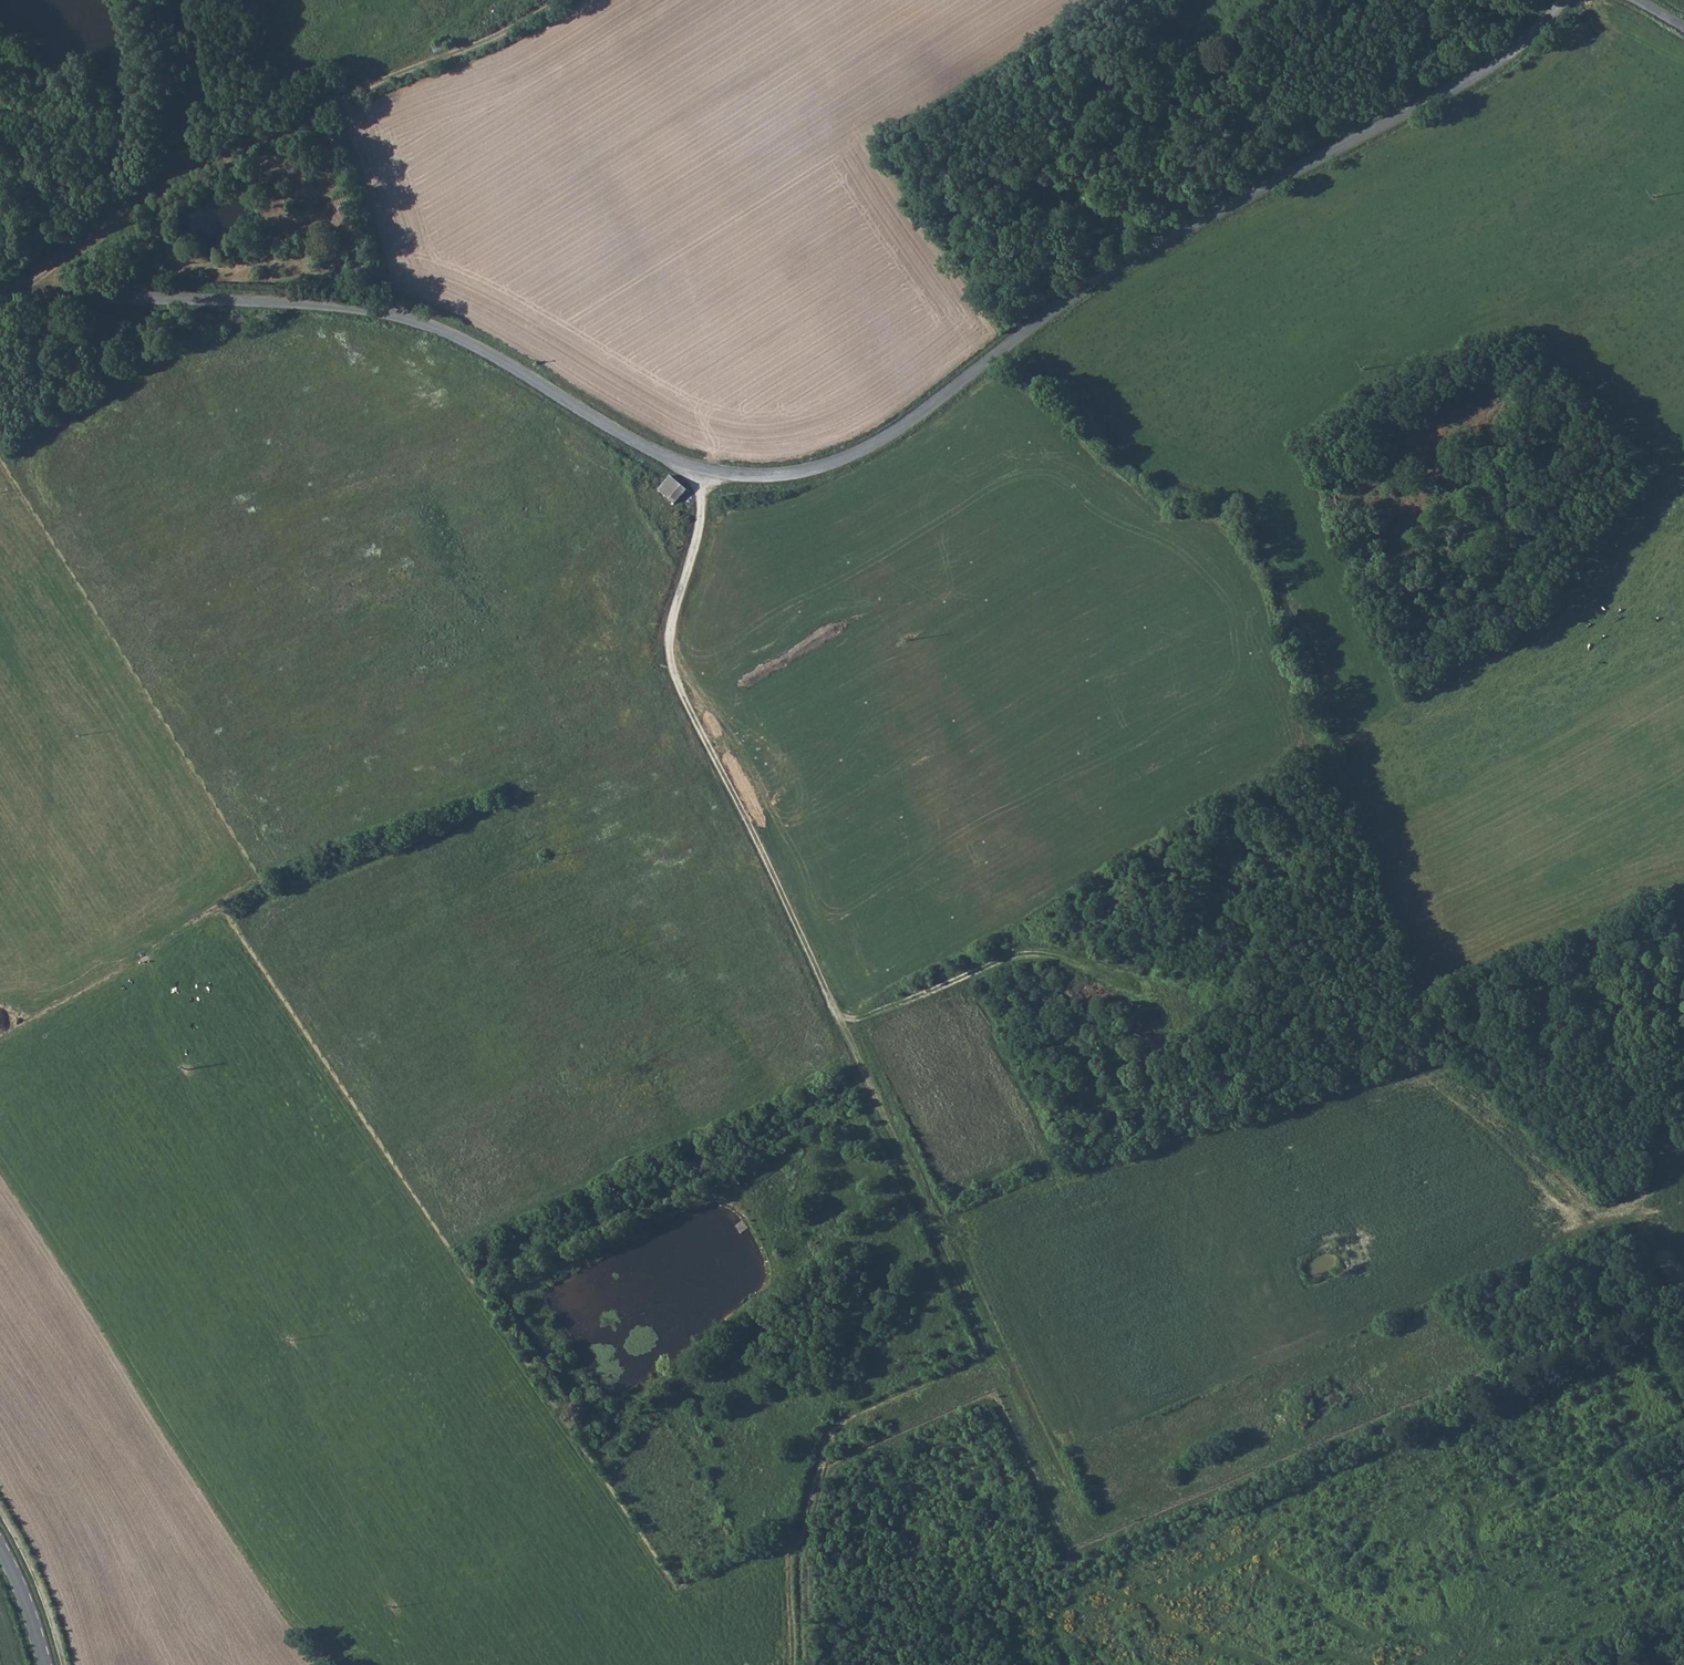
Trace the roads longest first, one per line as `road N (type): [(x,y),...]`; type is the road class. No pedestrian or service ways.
road 1 (unclassified): [(1562,0),(1496,66),(1092,283),(897,433),(844,461),(797,474),(752,479),(700,471),(654,453),(463,337),(368,310),(76,295),(0,300)]
road 2 (track): [(700,471),(699,529),(669,647),(671,669),(997,1354)]
road 3 (track): [(560,0),(186,173),(23,297)]
road 4 (track): [(837,1017),(857,1018),(1028,953),(1123,981)]
road 5 (track): [(0,1034),(114,976)]
road 6 (unclassified): [(0,1545),(43,1664)]

